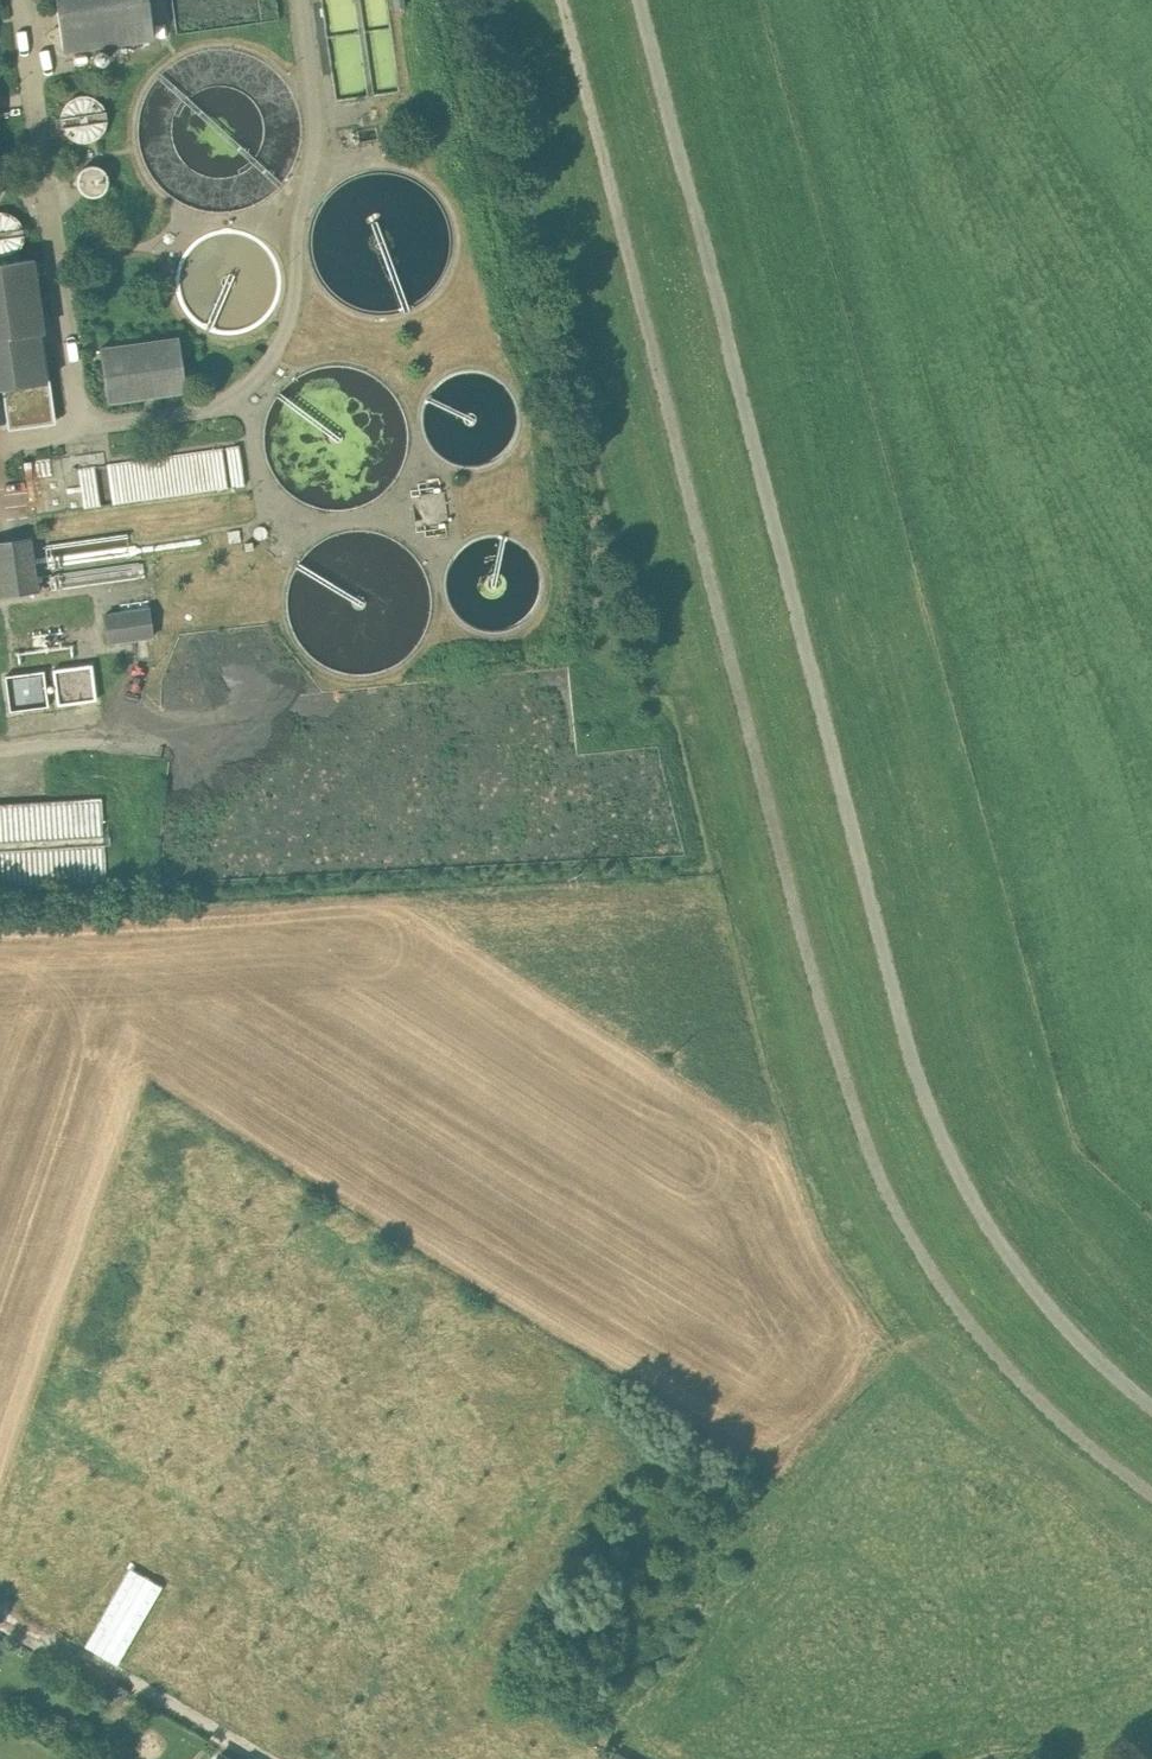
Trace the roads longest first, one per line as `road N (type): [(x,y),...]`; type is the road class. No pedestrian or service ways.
road 1 (track): [(1151,1492),(1000,1357),(942,1285),(891,1200),(804,945),(564,0)]

